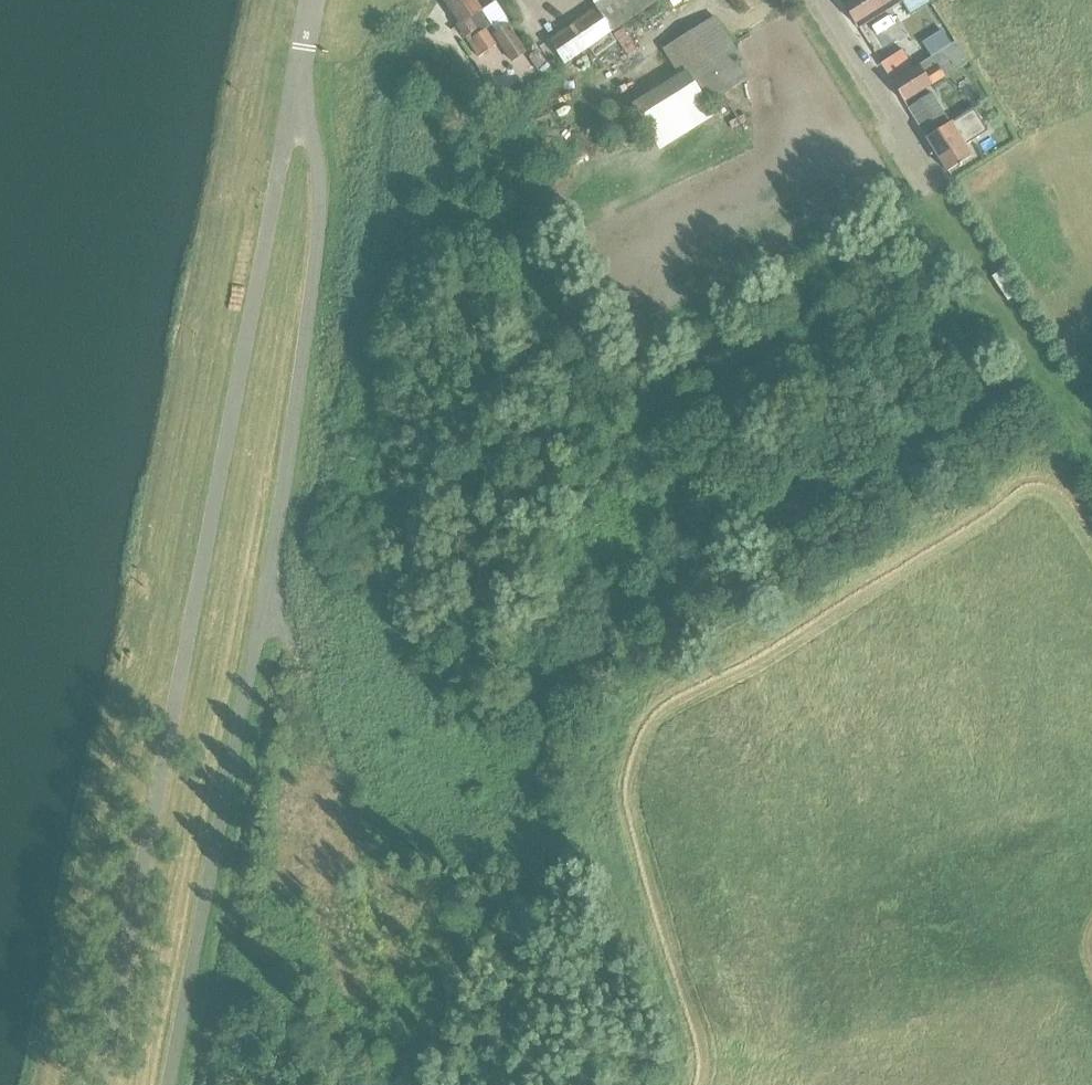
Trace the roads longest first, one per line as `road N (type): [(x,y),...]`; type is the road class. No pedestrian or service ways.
road 1 (unclassified): [(101,1084),(295,108)]
road 2 (unclassified): [(179,1084),(297,491),(321,202),(315,141),(295,108)]
road 3 (track): [(1075,393),(940,186)]
road 4 (residential): [(940,186),(822,0)]

